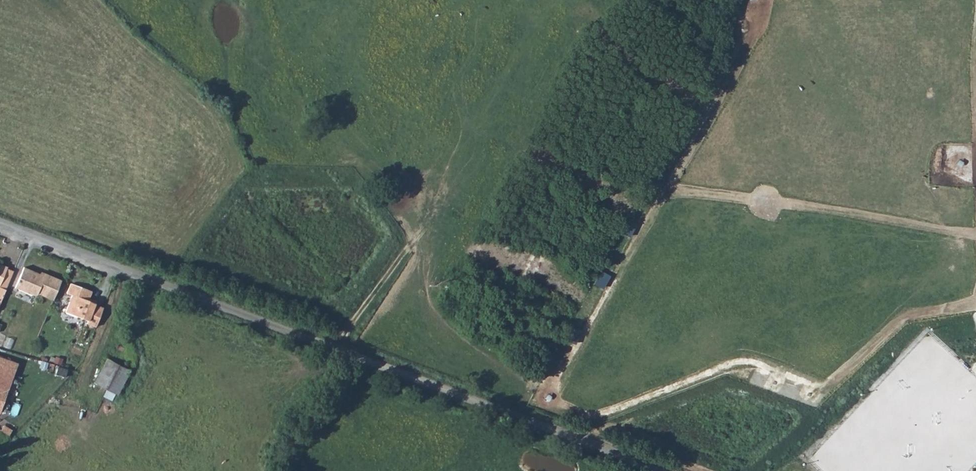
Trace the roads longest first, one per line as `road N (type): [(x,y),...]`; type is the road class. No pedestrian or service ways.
road 1 (unclassified): [(0,225),(658,470)]

